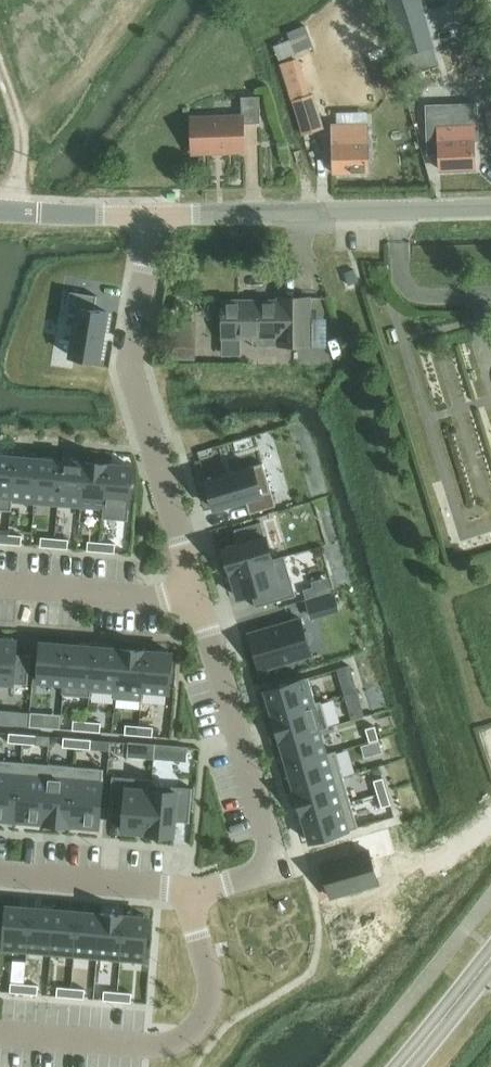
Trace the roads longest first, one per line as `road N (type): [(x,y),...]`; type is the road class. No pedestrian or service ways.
road 1 (residential): [(152,216),(132,365),(195,593)]
road 2 (residential): [(195,890),(209,988),(207,1012),(194,1028),(148,1046),(0,1036)]
road 3 (residential): [(195,593),(276,866)]
road 4 (unclassified): [(207,216),(490,207)]
road 5 (residential): [(0,875),(195,890)]
road 6 (residential): [(0,584),(195,593)]
road 7 (track): [(12,212),(24,155),(0,60)]
road 8 (secondary): [(404,1066),(490,961)]

